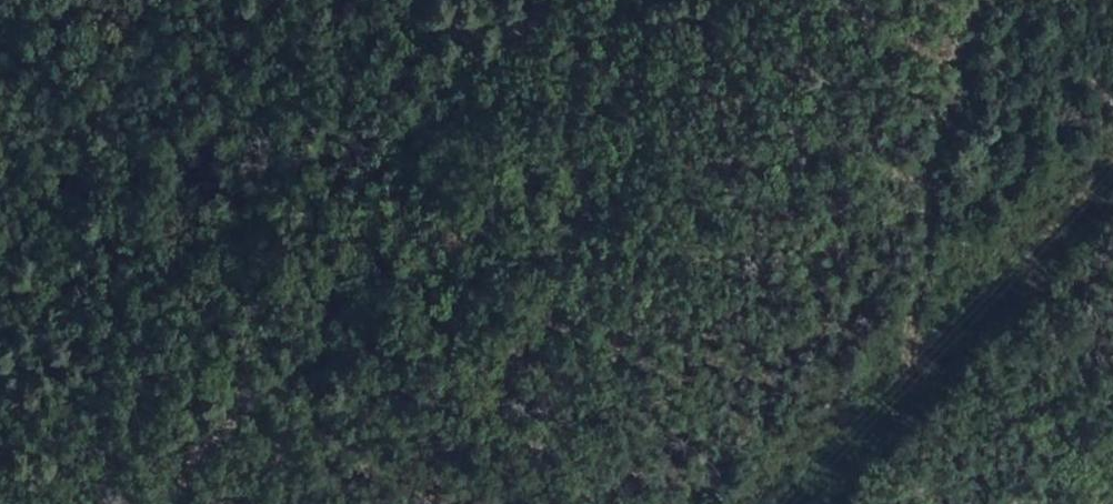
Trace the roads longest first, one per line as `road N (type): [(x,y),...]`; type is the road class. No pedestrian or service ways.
road 1 (track): [(163,503),(241,411),(485,239),(578,135)]
road 2 (track): [(576,0),(579,202),(551,381),(607,503)]

